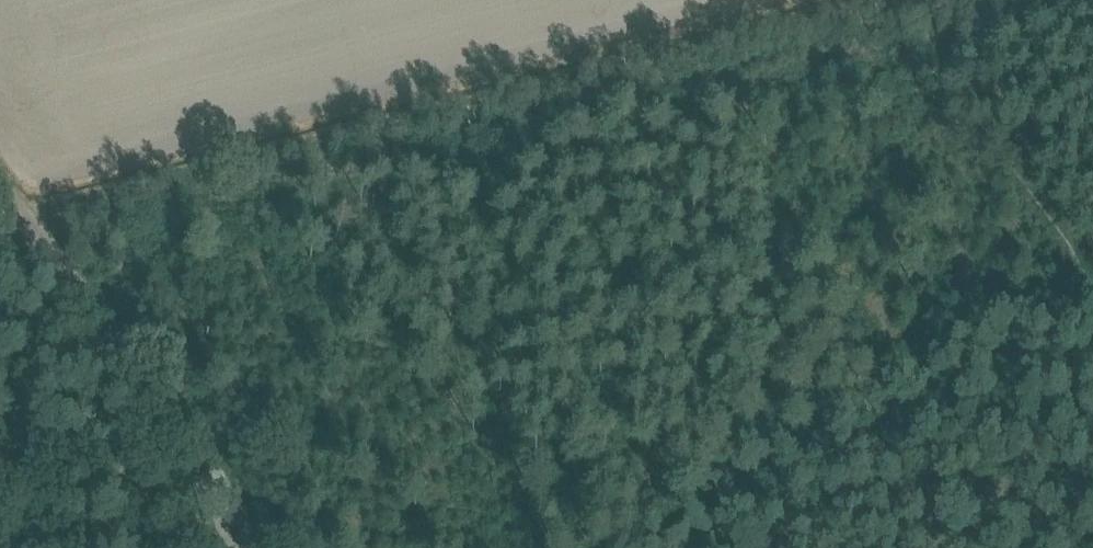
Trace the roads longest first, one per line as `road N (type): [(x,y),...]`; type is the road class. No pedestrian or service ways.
road 1 (track): [(246,547),(20,222)]

